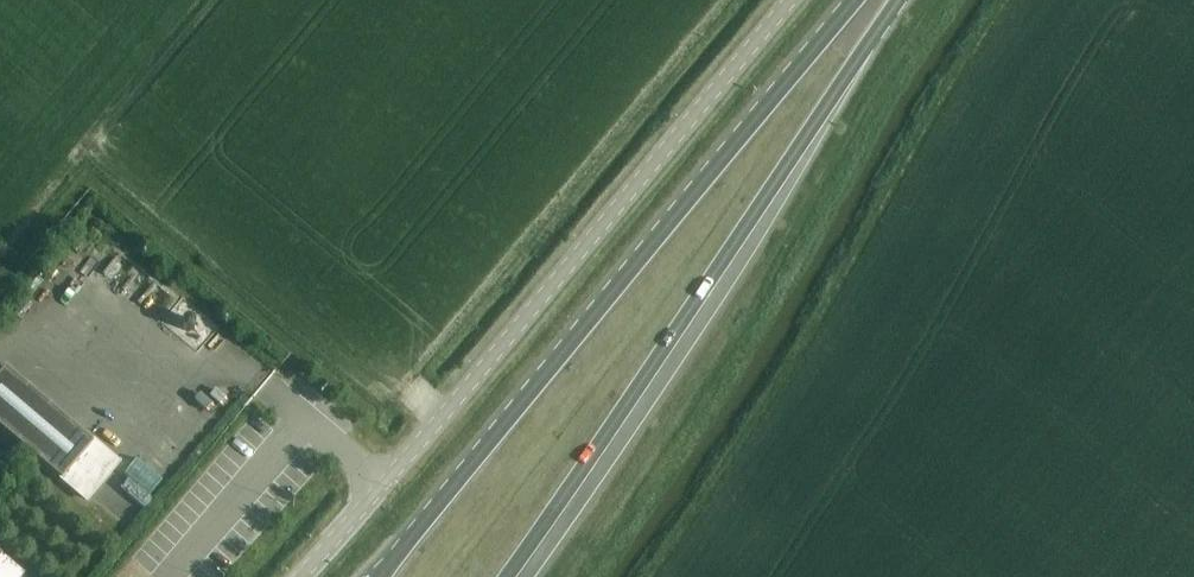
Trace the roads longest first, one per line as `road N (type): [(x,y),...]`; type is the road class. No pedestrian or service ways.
road 1 (unclassified): [(304,576),(786,0)]
road 2 (primary): [(859,0),(379,576)]
road 3 (primary): [(506,576),(903,0)]

